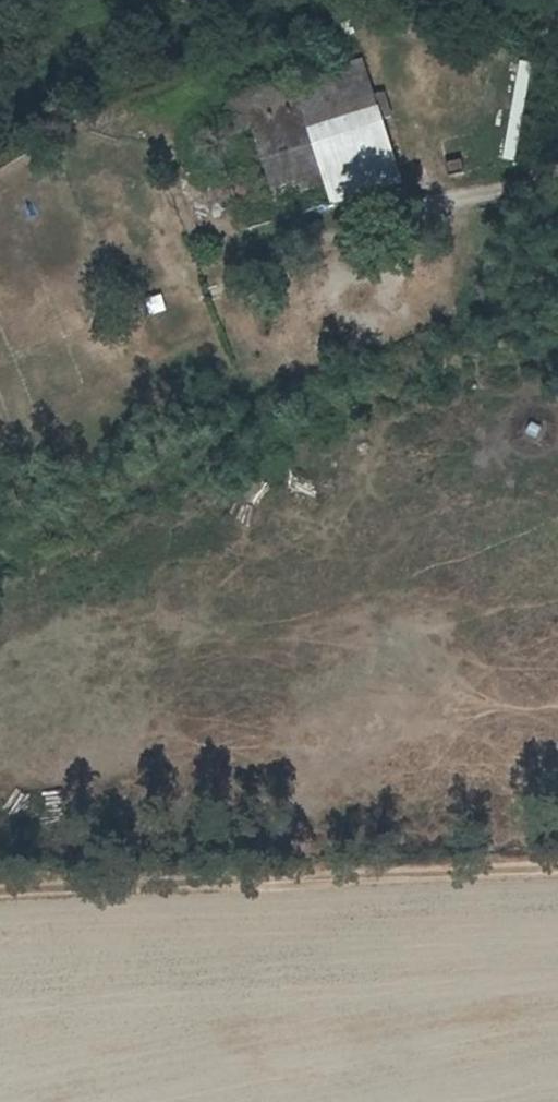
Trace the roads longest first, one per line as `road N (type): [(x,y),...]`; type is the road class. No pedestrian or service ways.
road 1 (track): [(557,868),(0,892)]
road 2 (track): [(557,179),(434,209),(358,299)]

